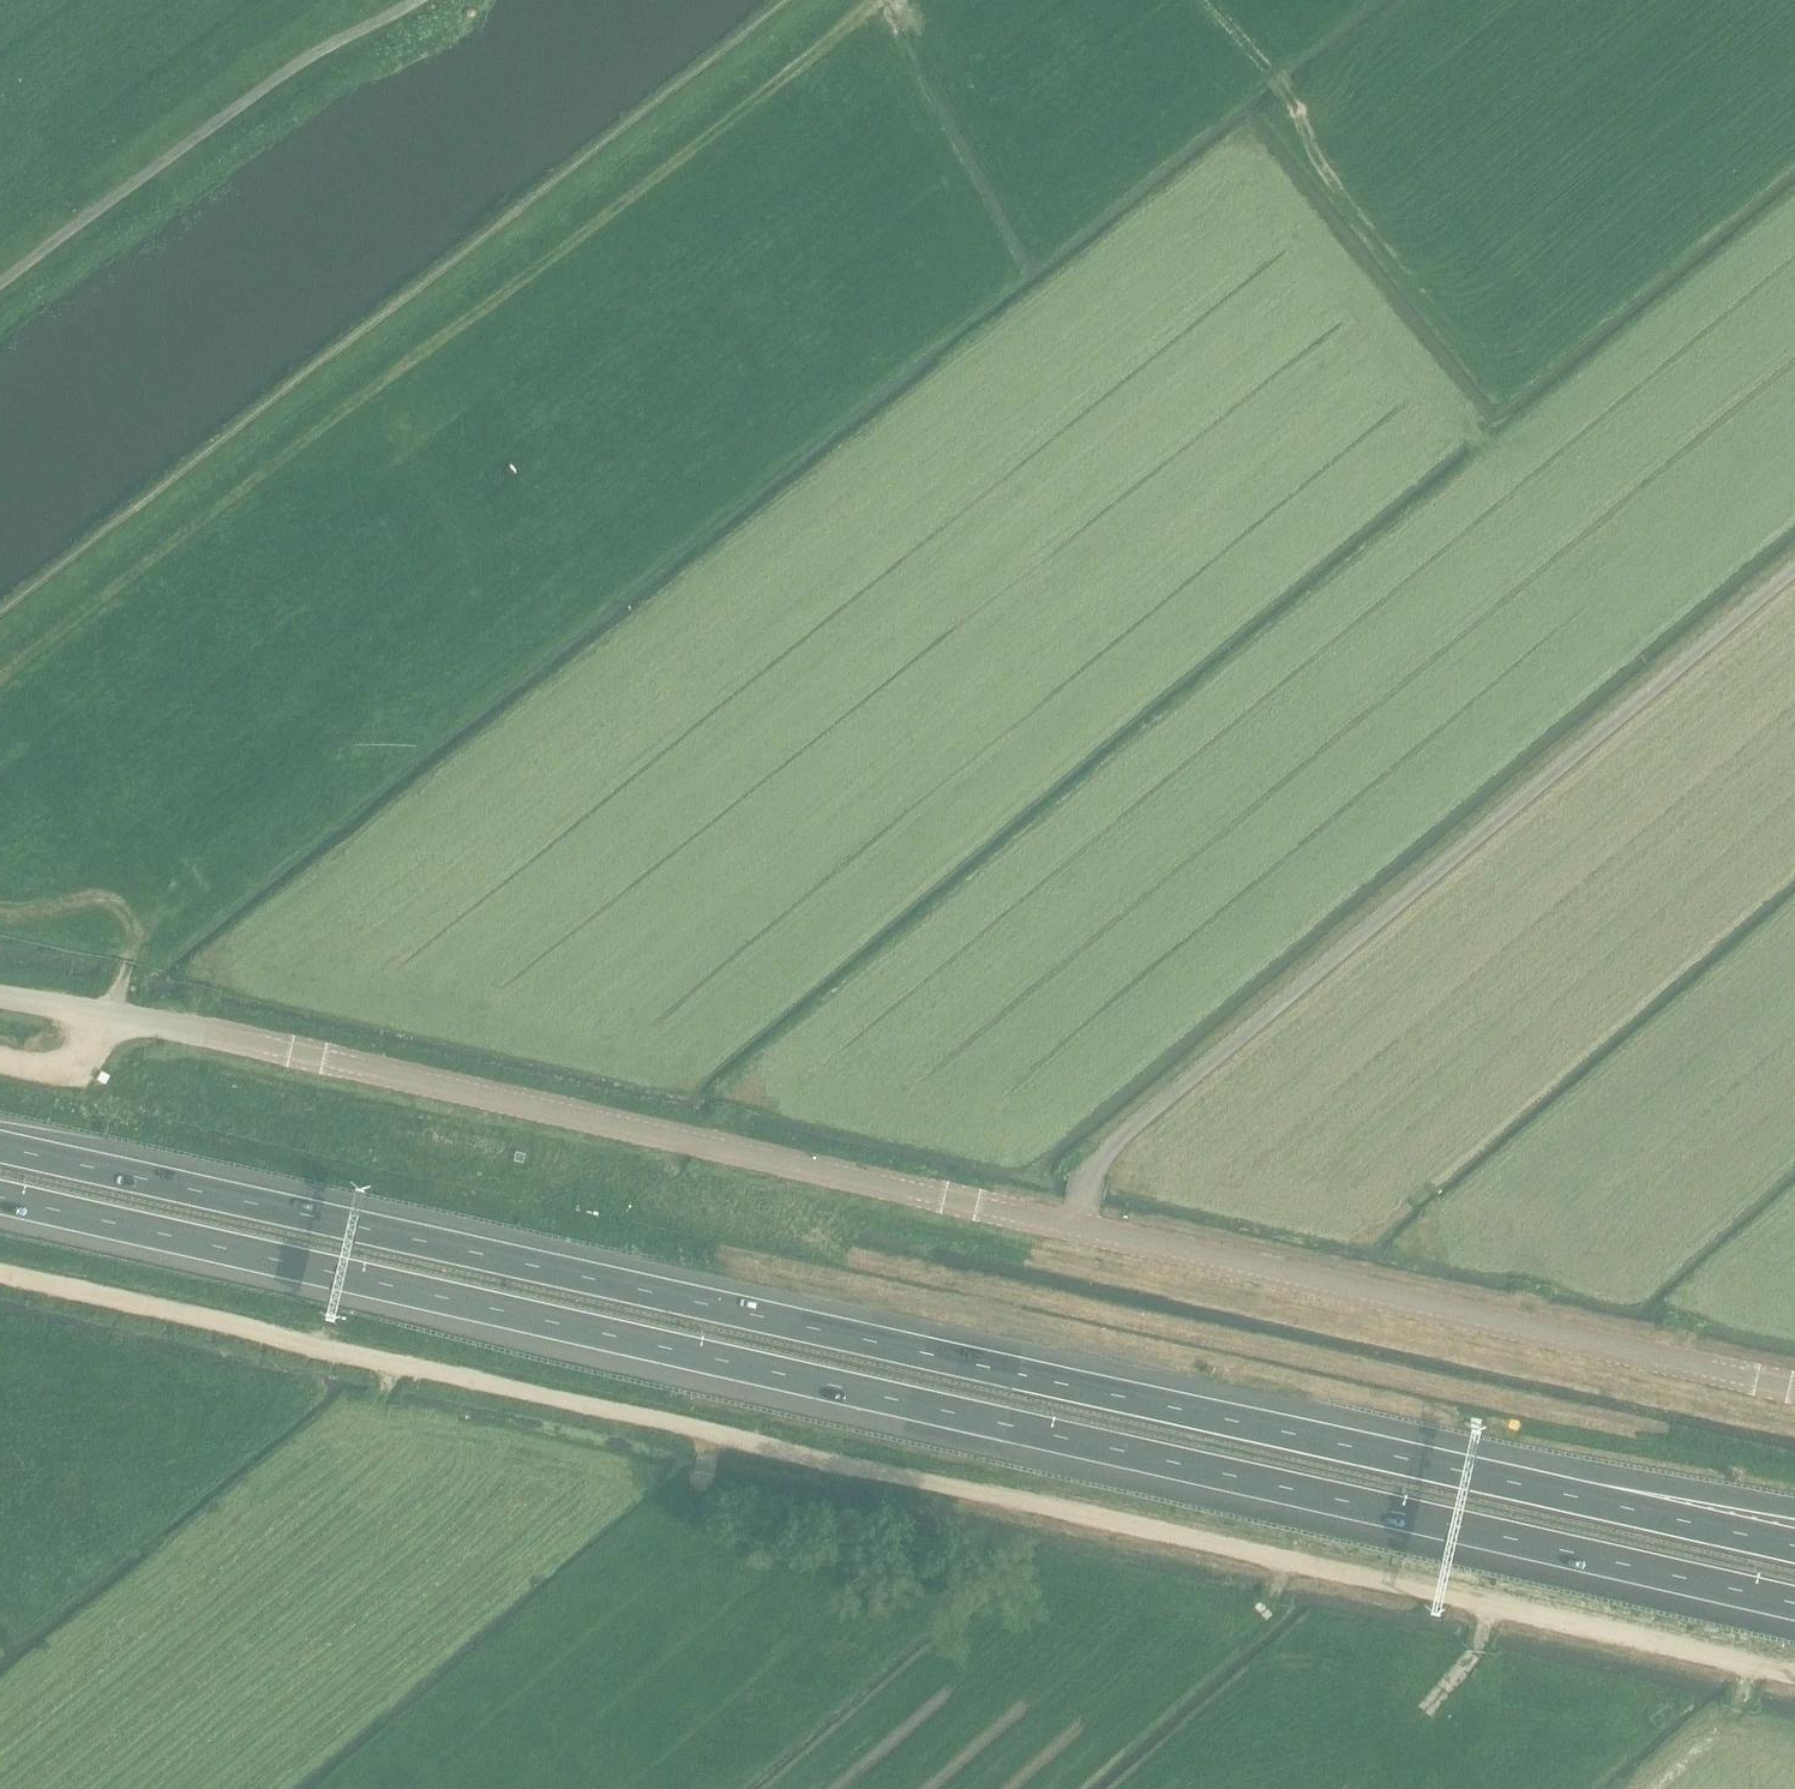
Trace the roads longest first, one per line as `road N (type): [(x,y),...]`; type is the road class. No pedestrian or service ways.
road 1 (motorway): [(0,1199),(1794,1604)]
road 2 (track): [(0,1276),(1794,1675)]
road 3 (motorway): [(1794,1546),(0,1150)]
road 4 (unclassified): [(1794,1394),(304,1059),(0,999)]
road 5 (track): [(0,675),(873,0)]
road 6 (track): [(129,963),(98,1044),(85,1056),(50,1073),(0,1064)]
road 7 (track): [(1742,1262),(1683,1318),(1660,1364)]

